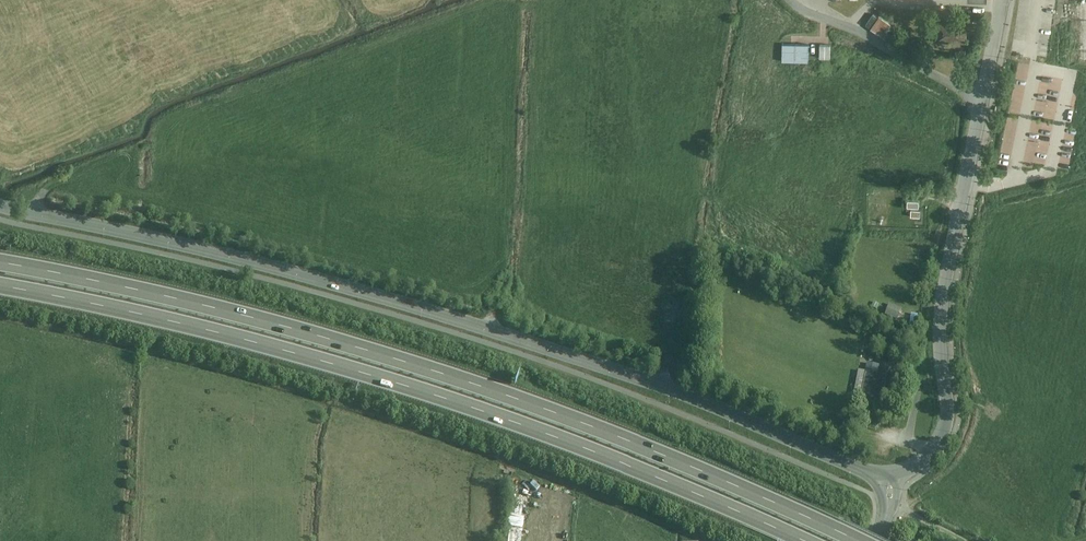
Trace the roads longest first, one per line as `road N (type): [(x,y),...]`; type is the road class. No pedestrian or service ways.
road 1 (residential): [(0,206),(284,269),(453,317),(661,384),(893,485)]
road 2 (motorway): [(851,540),(629,444),(476,388),(210,309),(0,265)]
road 3 (motorway): [(0,287),(201,331),(404,389),(614,463),(796,540)]
road 4 (unclassified): [(1000,0),(944,296),(948,414),(930,457),(893,485)]

